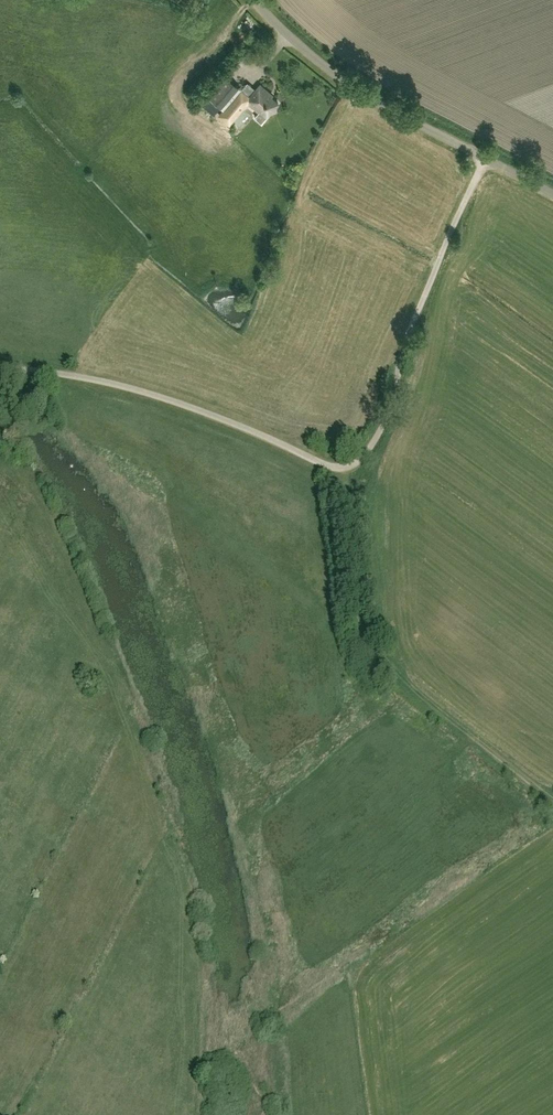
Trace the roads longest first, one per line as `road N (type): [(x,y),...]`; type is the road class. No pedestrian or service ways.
road 1 (track): [(344,468),(367,642),(382,664),(552,798)]
road 2 (unclassified): [(552,194),(370,97),(276,25),(257,0)]

